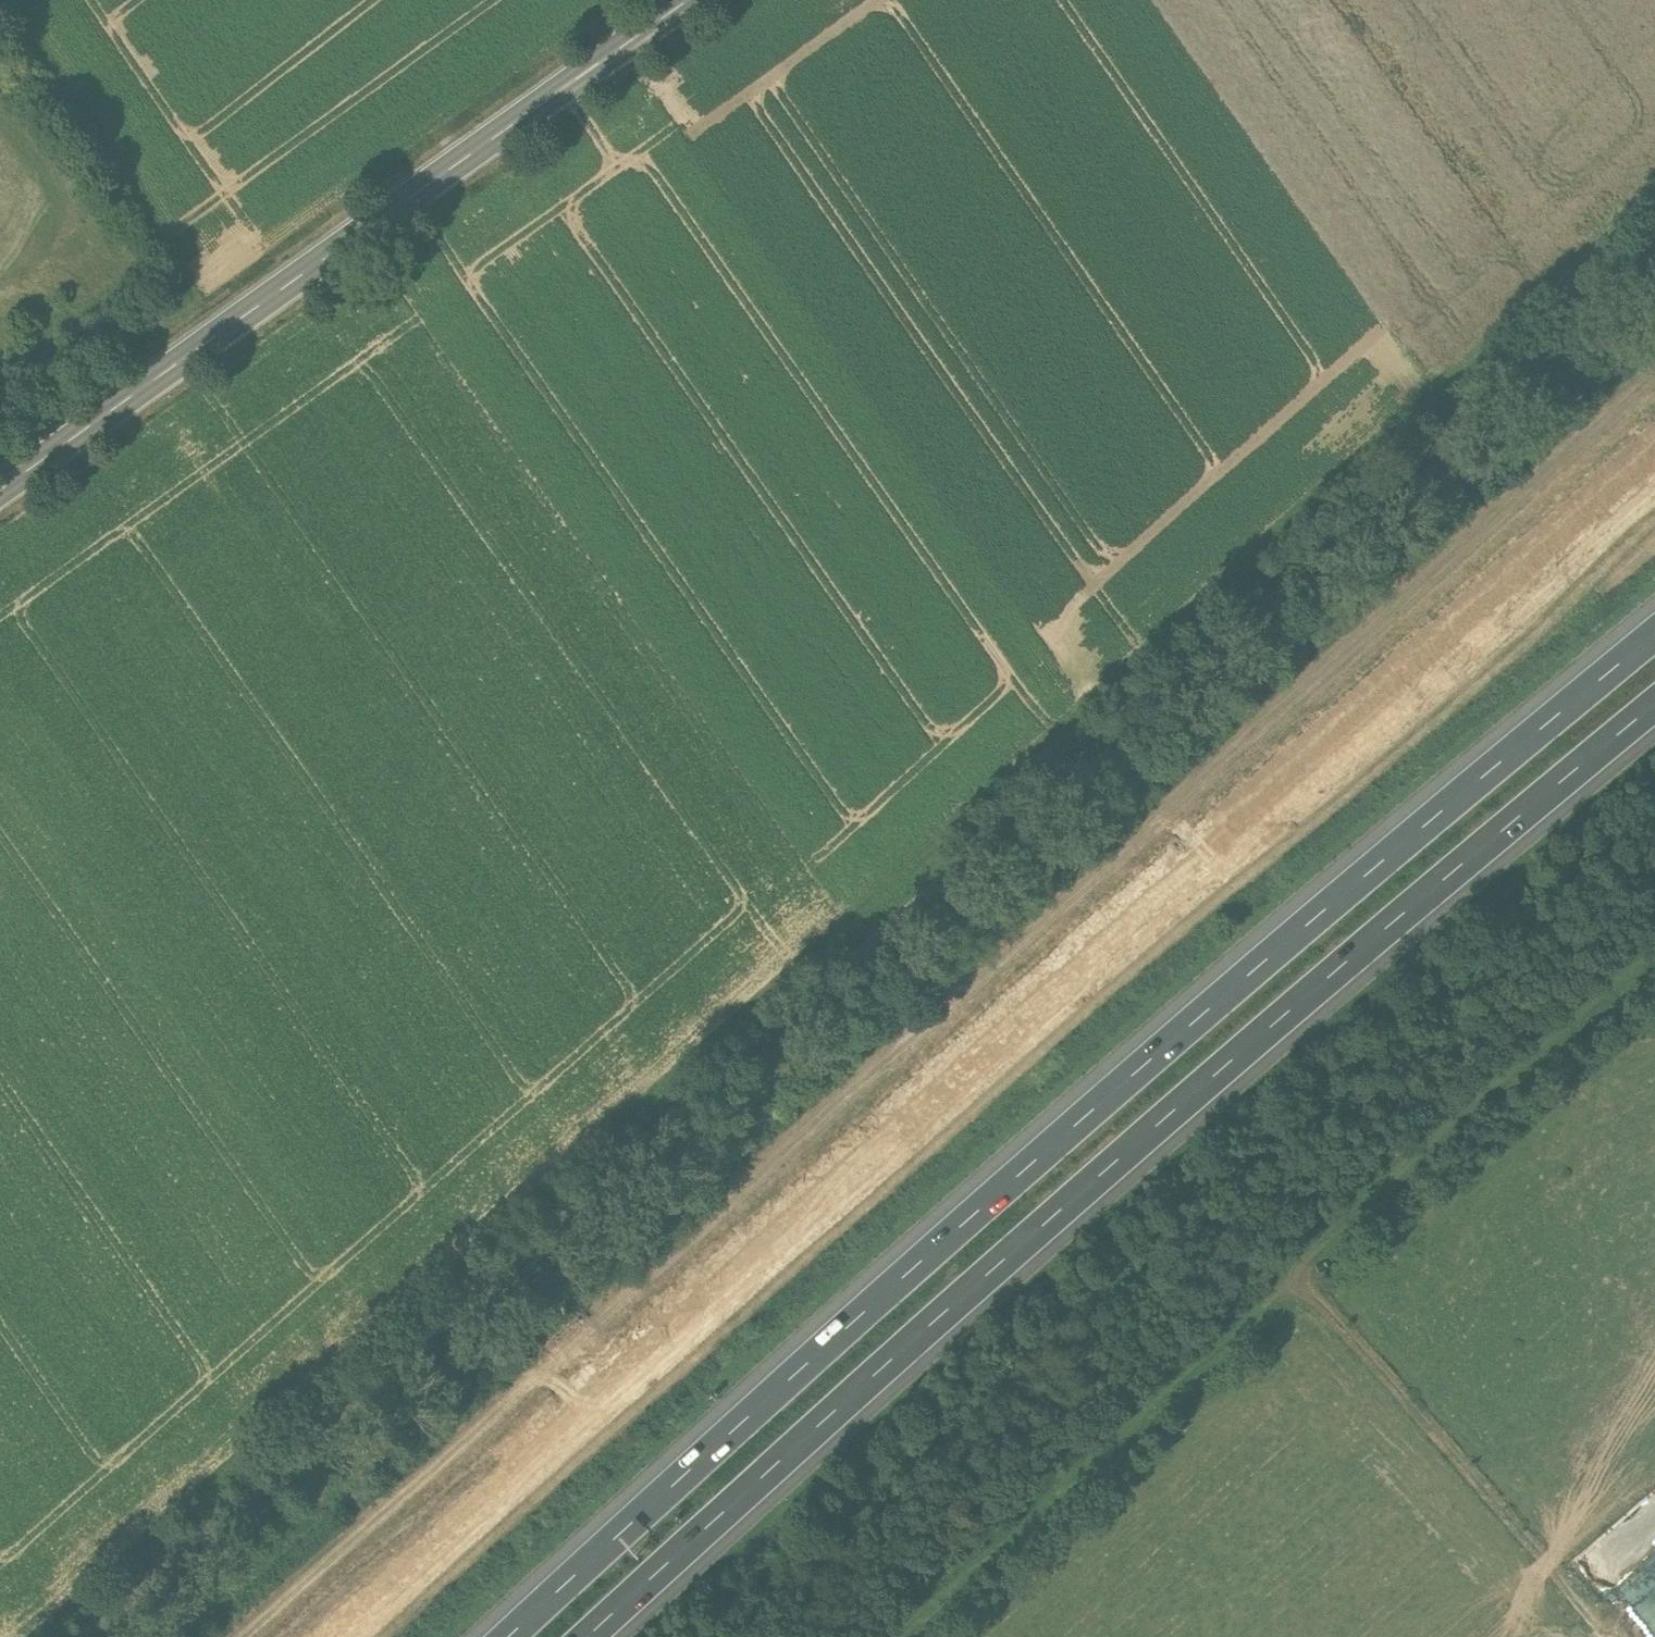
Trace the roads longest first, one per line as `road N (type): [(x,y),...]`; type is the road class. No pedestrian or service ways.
road 1 (track): [(1654,209),(36,1636)]
road 2 (motorway): [(1654,635),(1392,848),(511,1636)]
road 3 (motorway): [(598,1636),(1439,885),(1654,711)]
road 4 (track): [(895,1636),(1654,946)]
road 5 (secondary): [(692,0),(0,494)]
road 6 (track): [(1290,1280),(1608,1636)]

